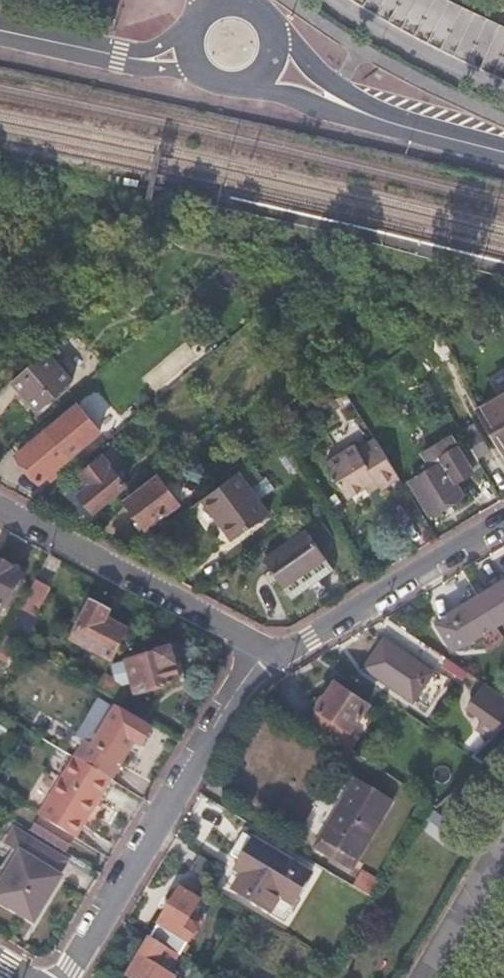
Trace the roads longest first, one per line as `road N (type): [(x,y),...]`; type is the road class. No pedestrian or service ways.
road 1 (residential): [(68,977),(268,647)]
road 2 (residential): [(268,647),(0,507)]
road 3 (residential): [(268,647),(291,650),(503,521)]
road 4 (tertiary): [(401,127),(320,77),(274,27)]
road 5 (tertiary): [(251,84),(401,127)]
road 6 (tertiary): [(0,31),(136,60)]

